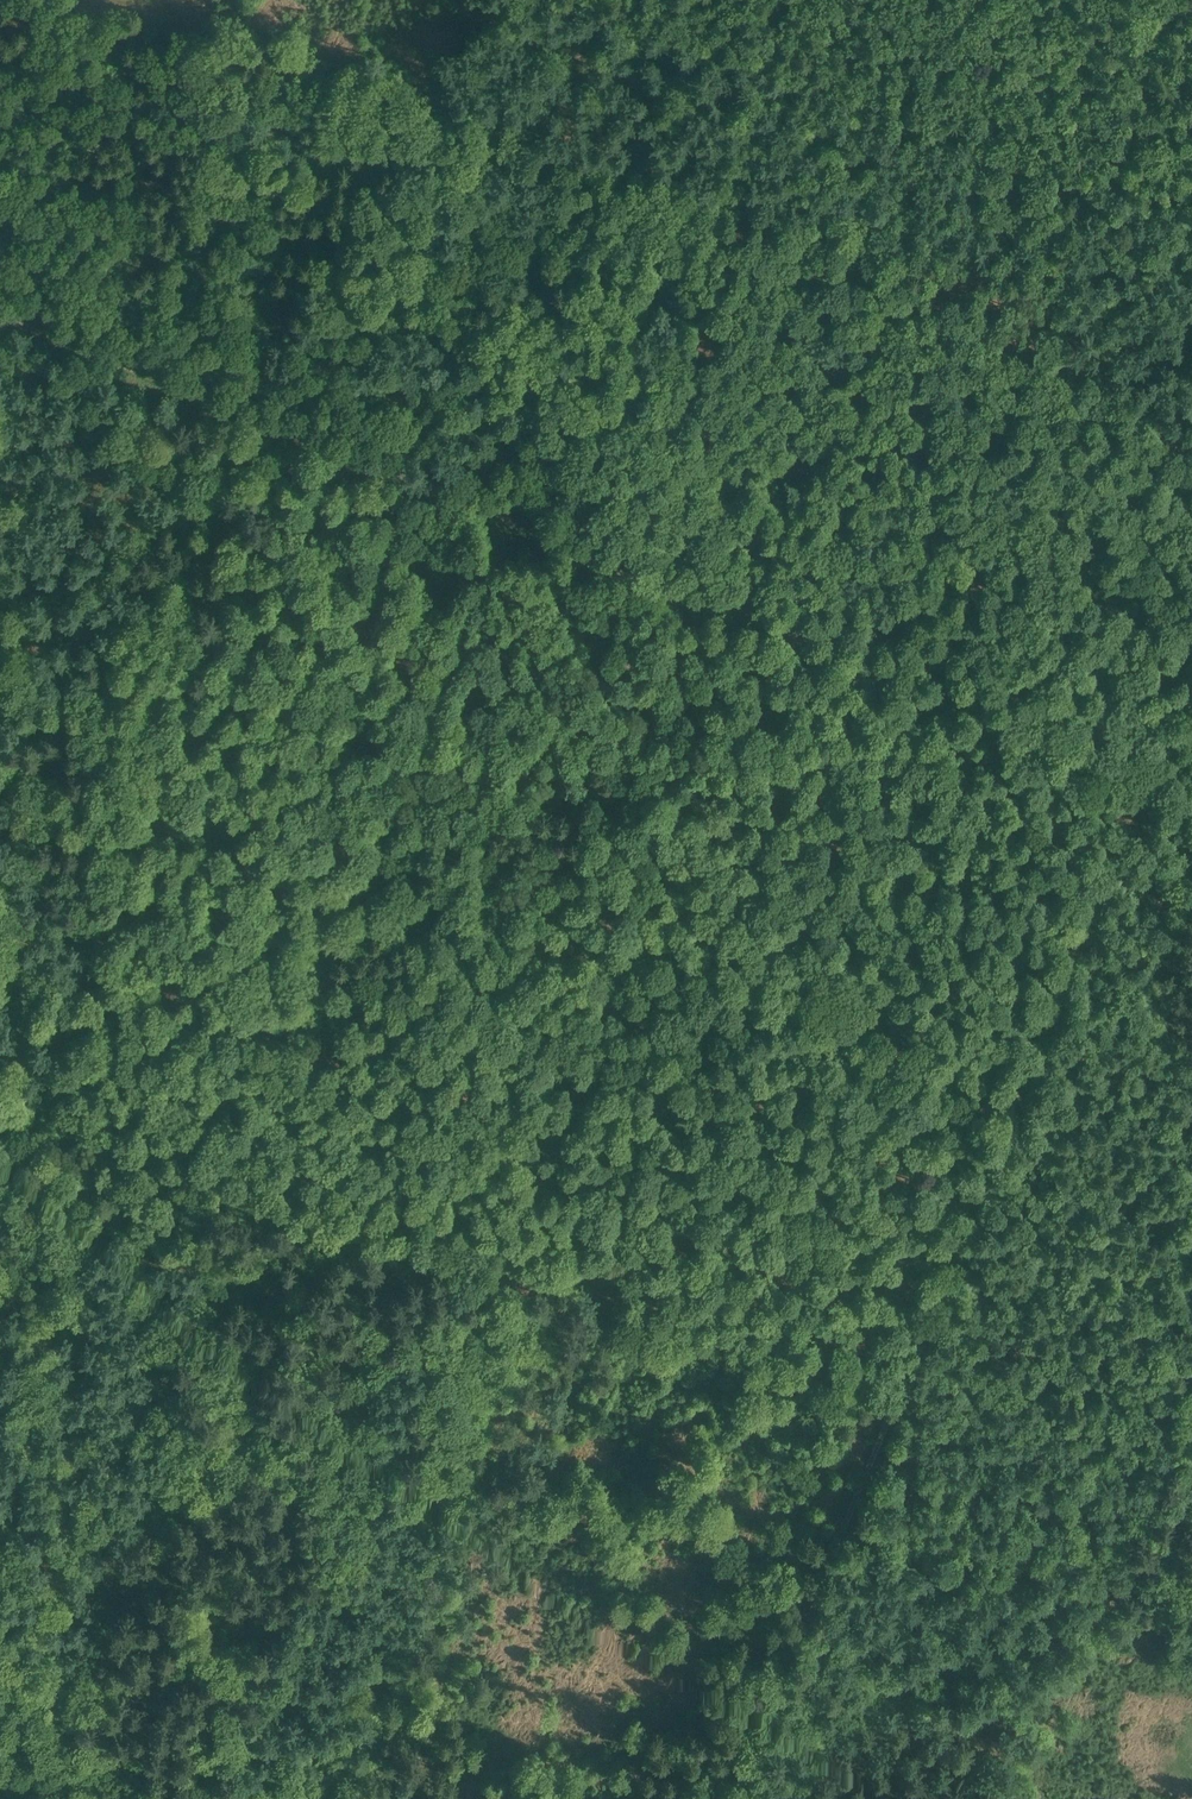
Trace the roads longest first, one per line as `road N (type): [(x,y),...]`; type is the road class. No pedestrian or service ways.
road 1 (track): [(725,1798),(1140,763)]
road 2 (track): [(1140,763),(303,432)]
road 3 (track): [(0,1180),(303,432)]
road 4 (track): [(303,432),(478,0)]
road 5 (track): [(303,432),(0,314)]
road 6 (track): [(0,1752),(156,1798)]
road 7 (track): [(1140,763),(1191,632)]

